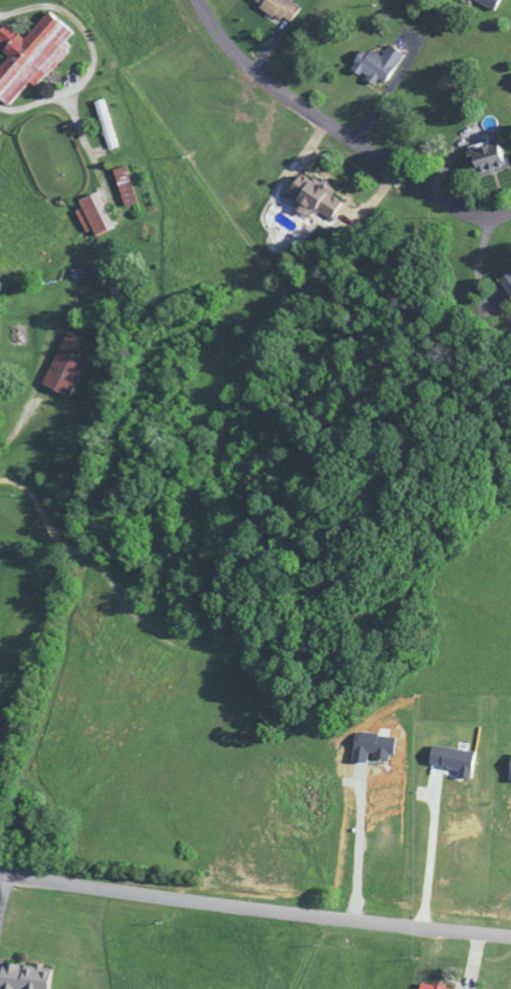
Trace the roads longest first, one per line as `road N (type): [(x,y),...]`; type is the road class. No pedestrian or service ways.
road 1 (residential): [(510,938),(0,875)]
road 2 (residential): [(200,0),(226,42),(274,87),(432,195),(465,213),(510,209)]

